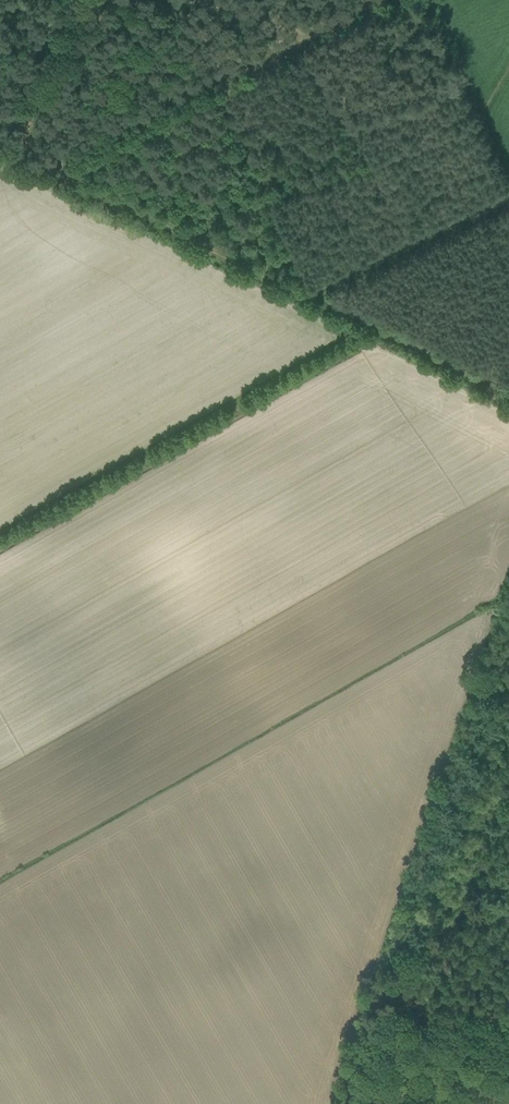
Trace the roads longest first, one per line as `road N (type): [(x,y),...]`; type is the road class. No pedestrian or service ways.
road 1 (track): [(12,153),(508,398)]
road 2 (track): [(508,870),(422,951),(402,1007),(508,1058)]

